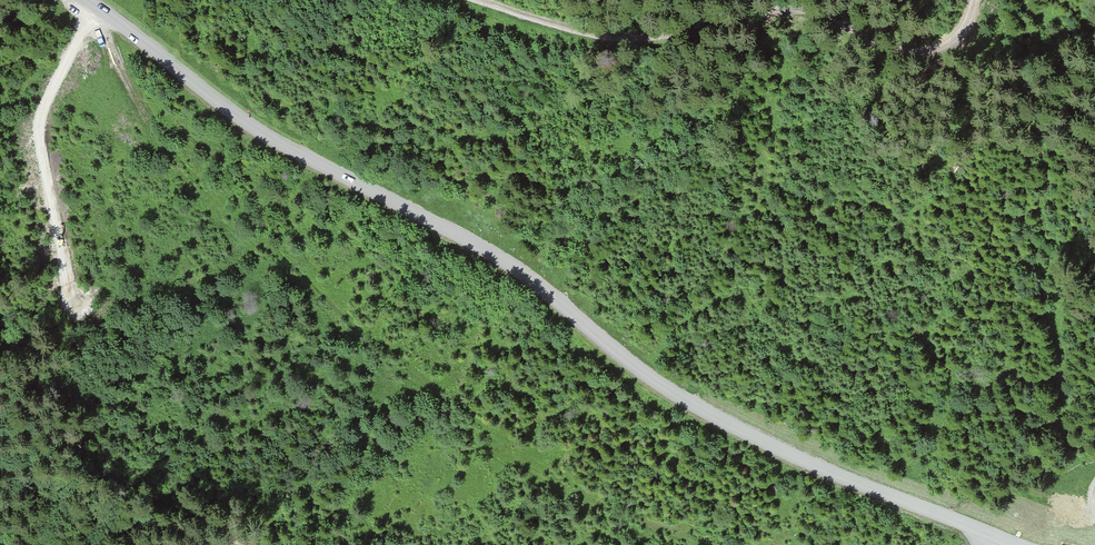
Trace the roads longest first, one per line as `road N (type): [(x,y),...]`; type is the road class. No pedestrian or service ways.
road 1 (tertiary): [(87,0),(275,143),(501,260),(675,394),(830,474),(1021,544)]
road 2 (track): [(475,0),(602,39),(798,12),(919,52),(952,42),(973,0)]
road 3 (track): [(95,6),(39,121),(71,302)]

